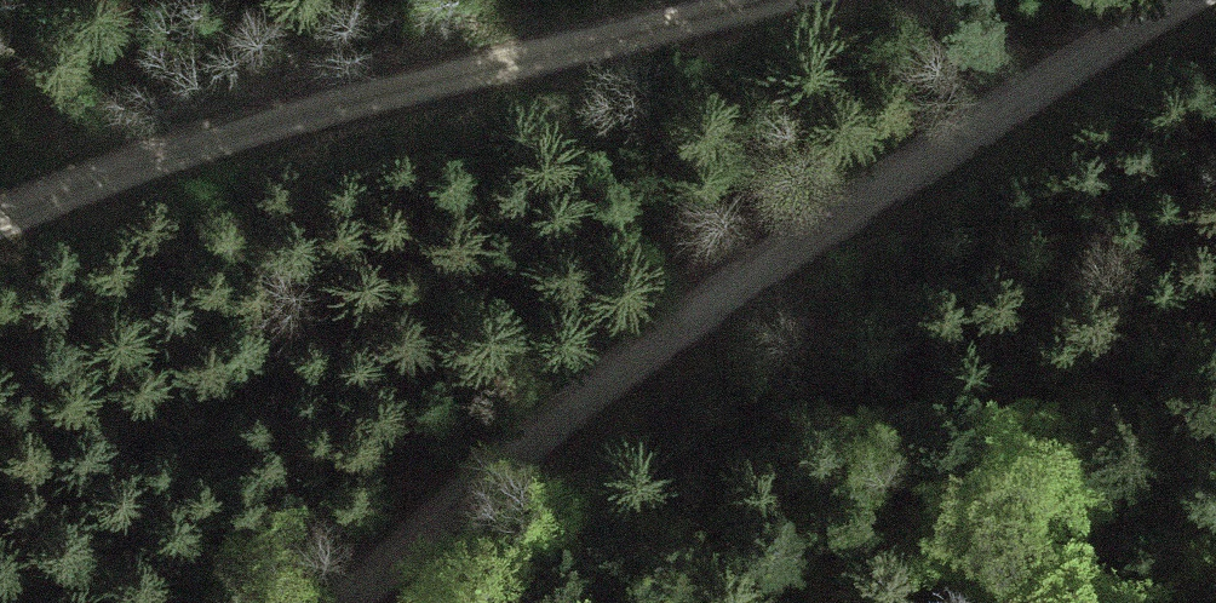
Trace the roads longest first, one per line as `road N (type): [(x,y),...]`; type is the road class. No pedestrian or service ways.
road 1 (track): [(1197,0),(1091,58),(764,269),(468,484),(342,602)]
road 2 (track): [(0,225),(247,139),(744,0)]

